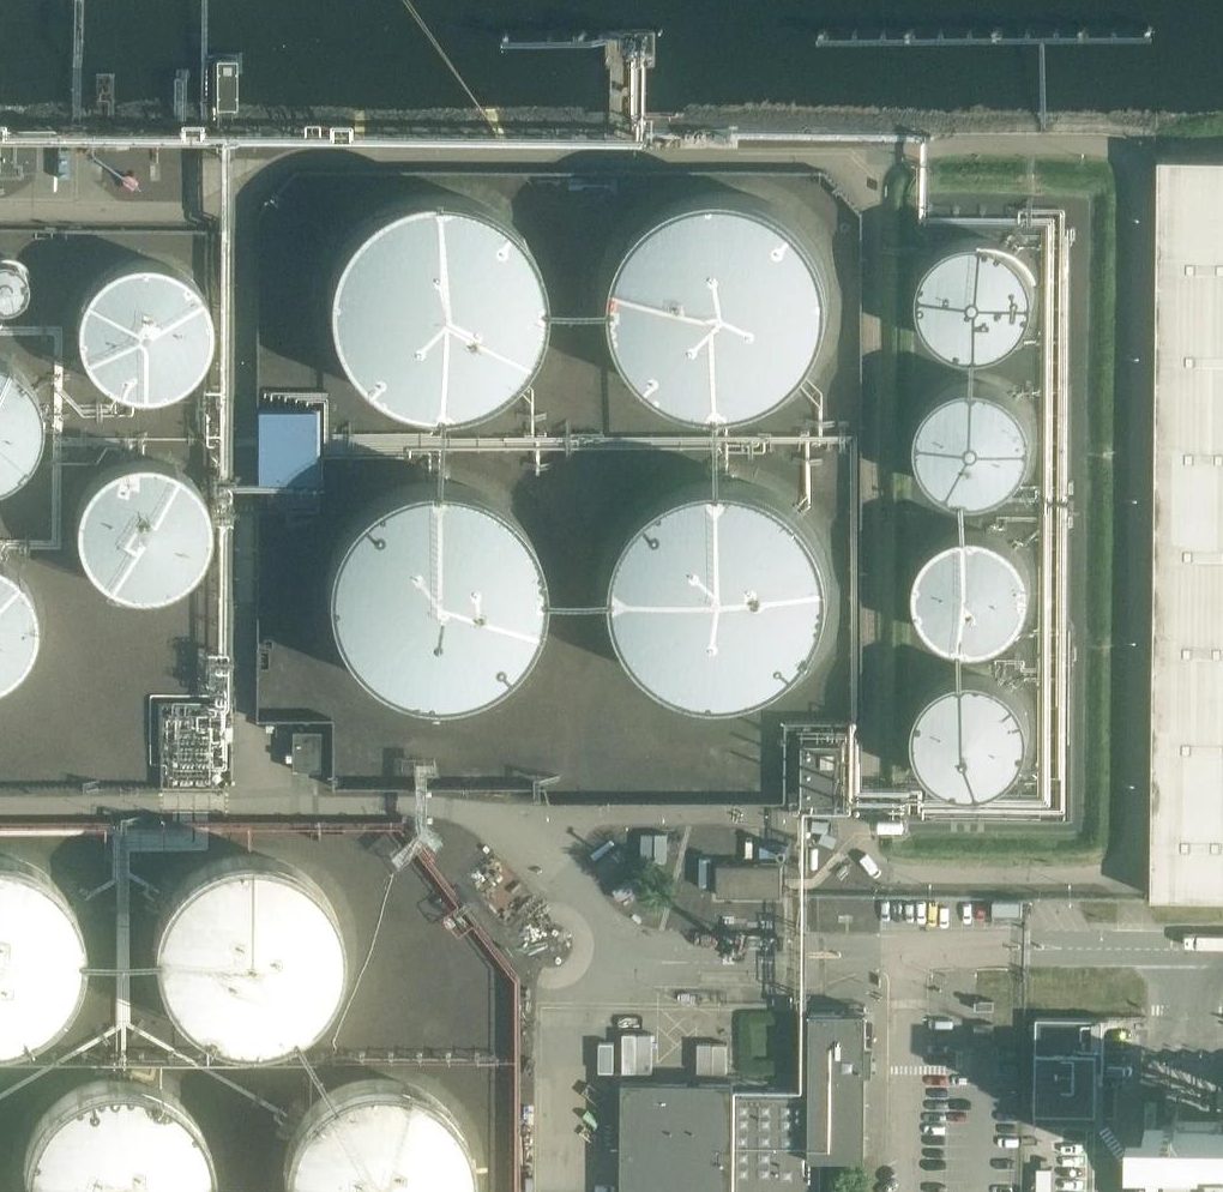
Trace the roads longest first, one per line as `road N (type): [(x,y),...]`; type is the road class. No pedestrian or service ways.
road 1 (unclassified): [(1222,949),(1063,947)]

